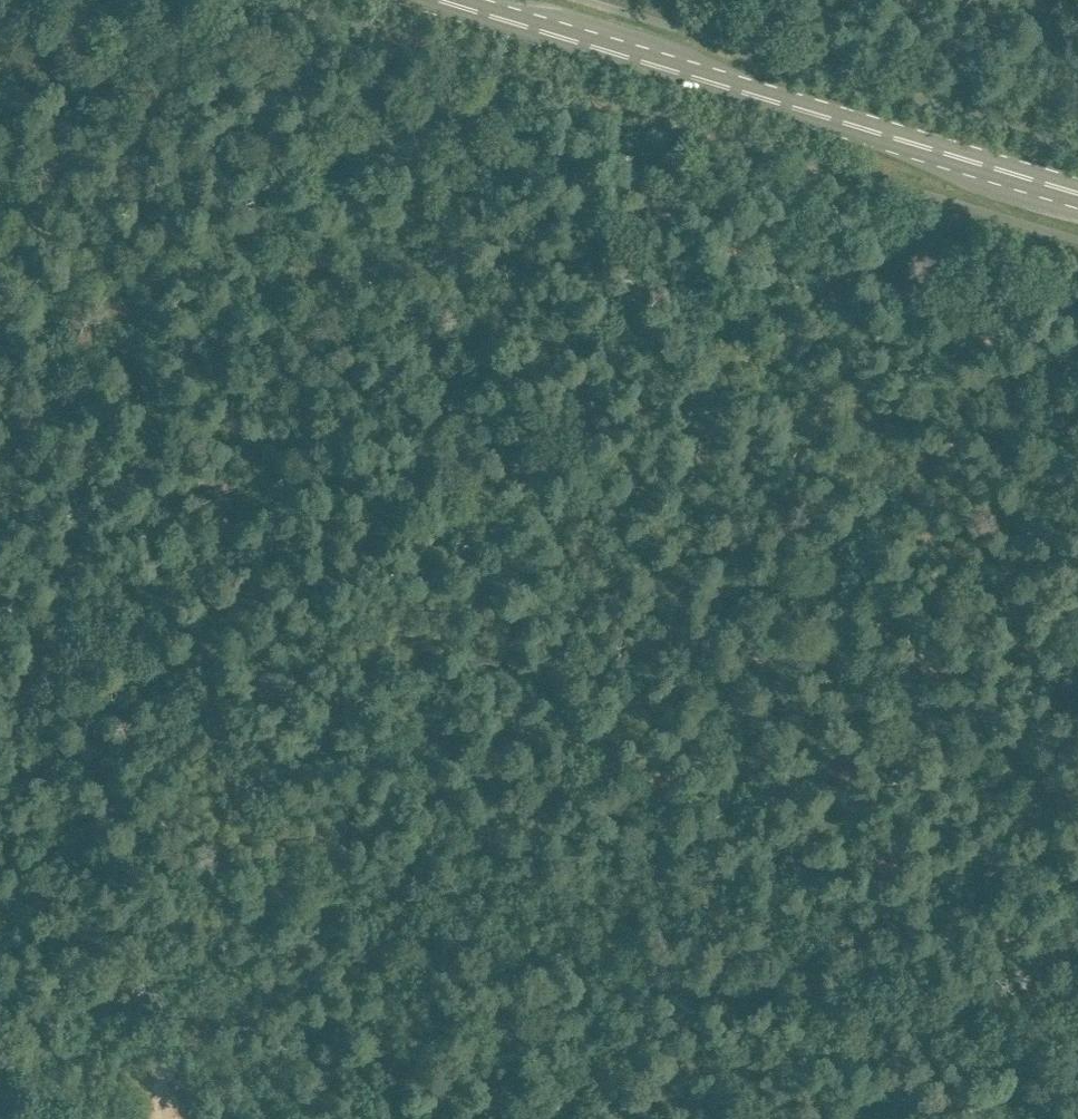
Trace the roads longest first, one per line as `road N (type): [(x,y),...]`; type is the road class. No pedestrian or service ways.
road 1 (primary): [(1077,195),(435,0)]

